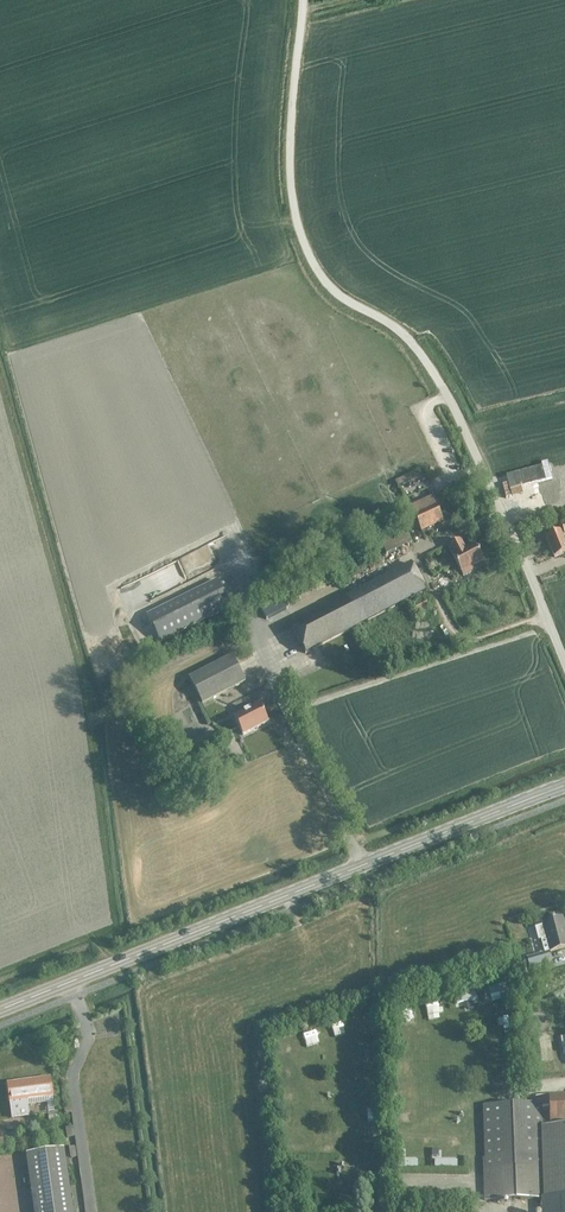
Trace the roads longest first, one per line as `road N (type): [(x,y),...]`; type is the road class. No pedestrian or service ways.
road 1 (unclassified): [(564,662),(436,376),(394,326),(332,289),(302,239),(290,145),(303,0)]
road 2 (secondary): [(0,1010),(564,785)]

